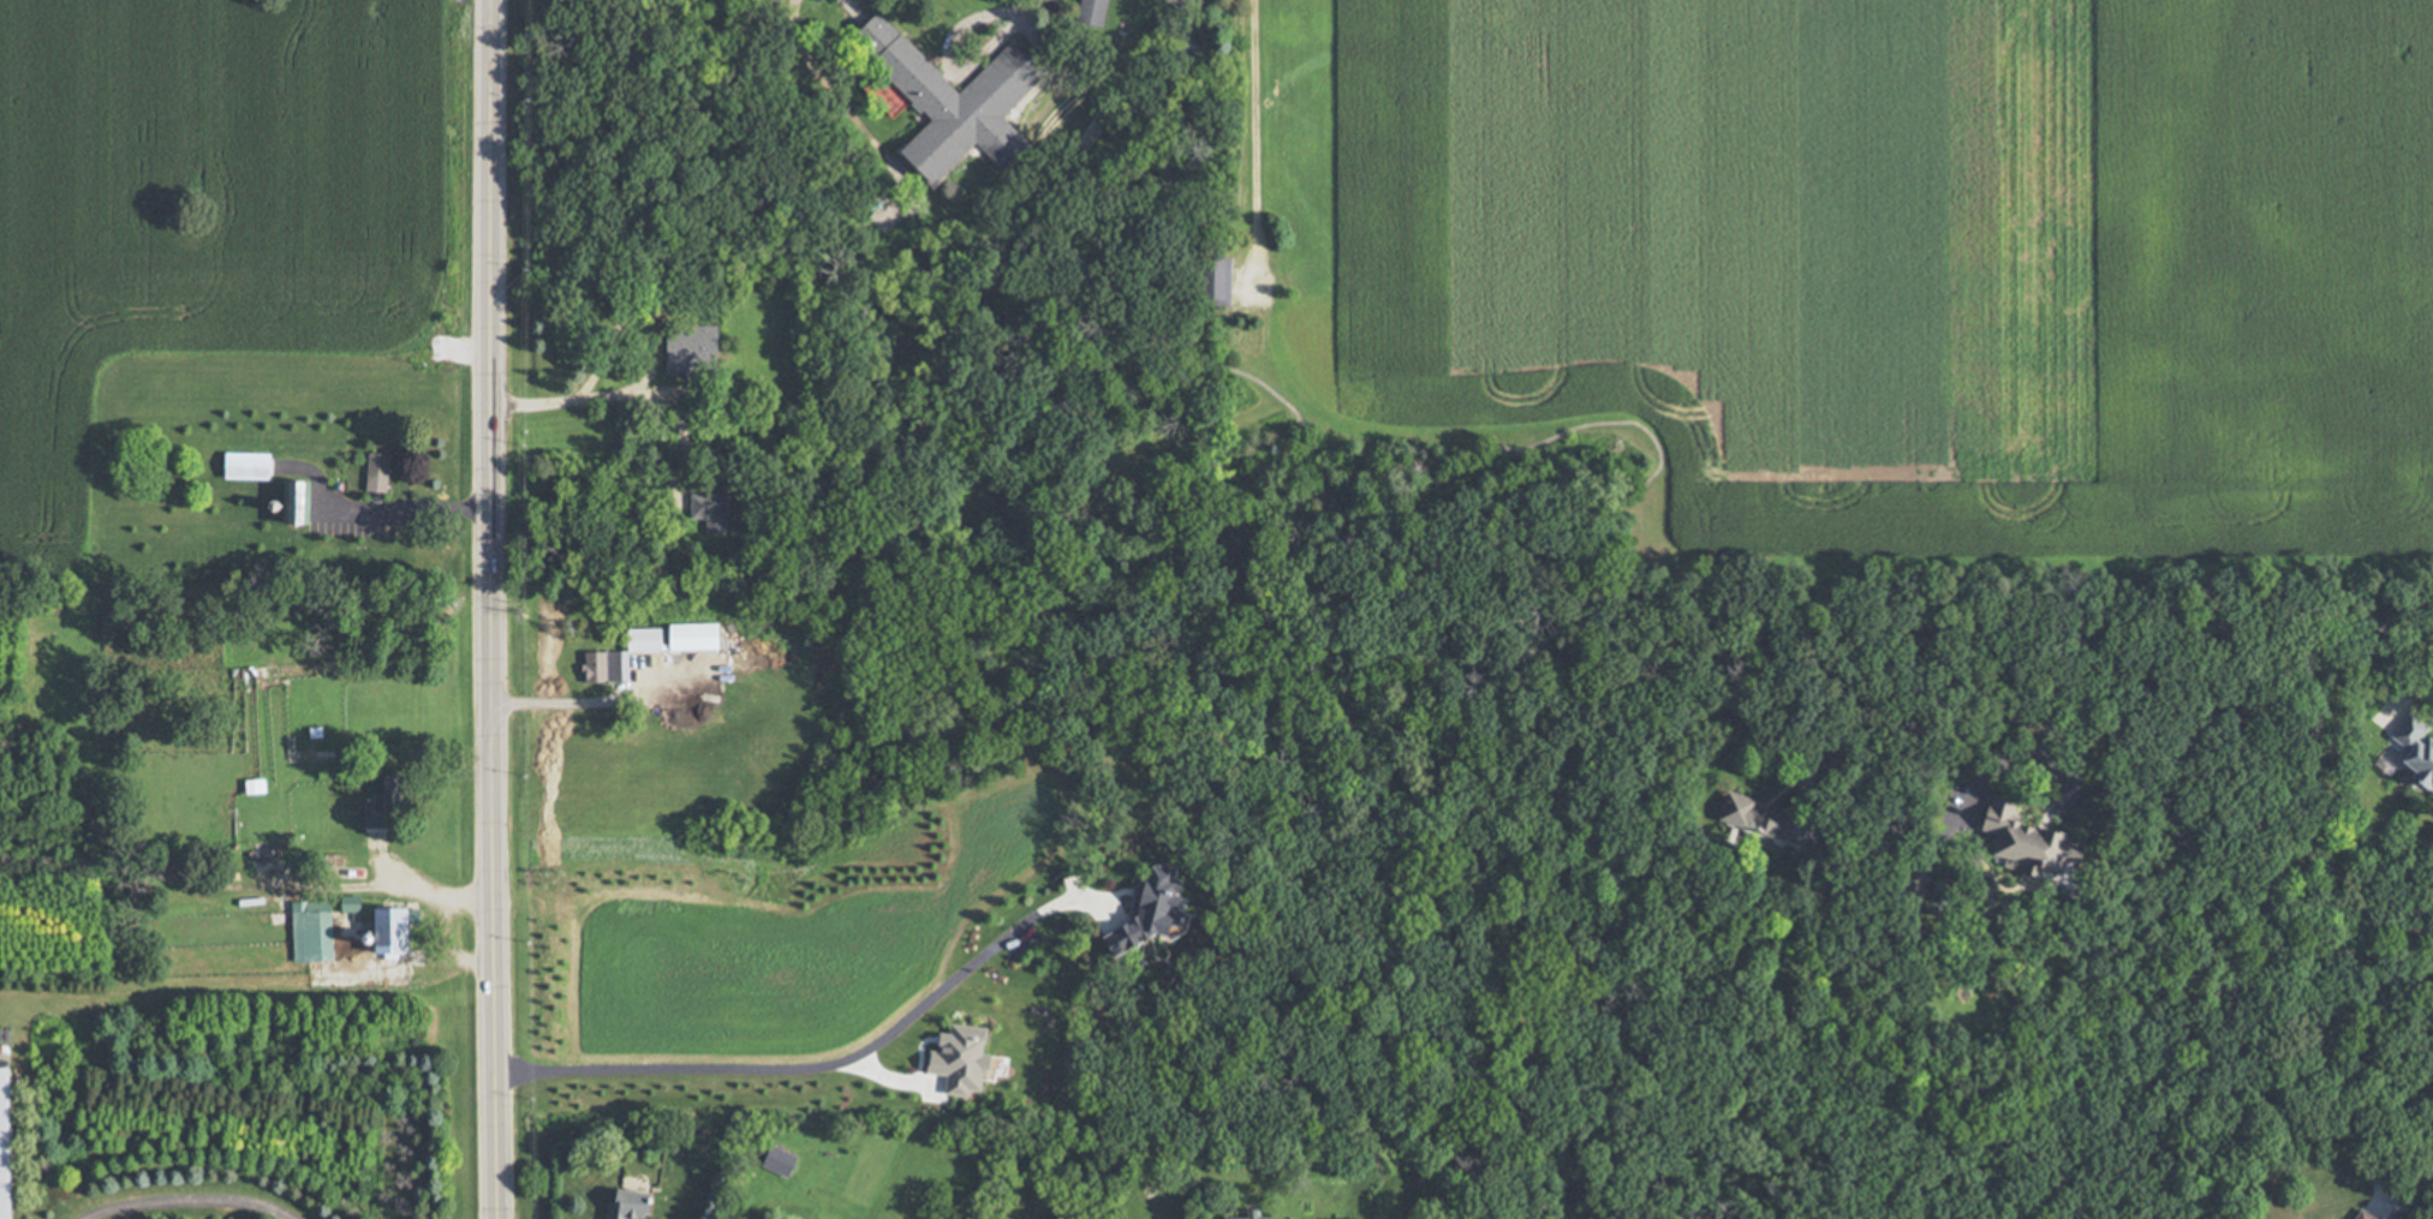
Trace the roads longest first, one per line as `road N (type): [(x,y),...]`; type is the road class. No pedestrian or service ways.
road 1 (primary): [(491,0),(495,1218)]
road 2 (residential): [(2432,626),(2306,610),(2198,628),(2171,621),(2000,633),(1936,655),(1851,715)]
road 3 (residential): [(97,1218),(114,1207),(235,1197),(290,1218)]

